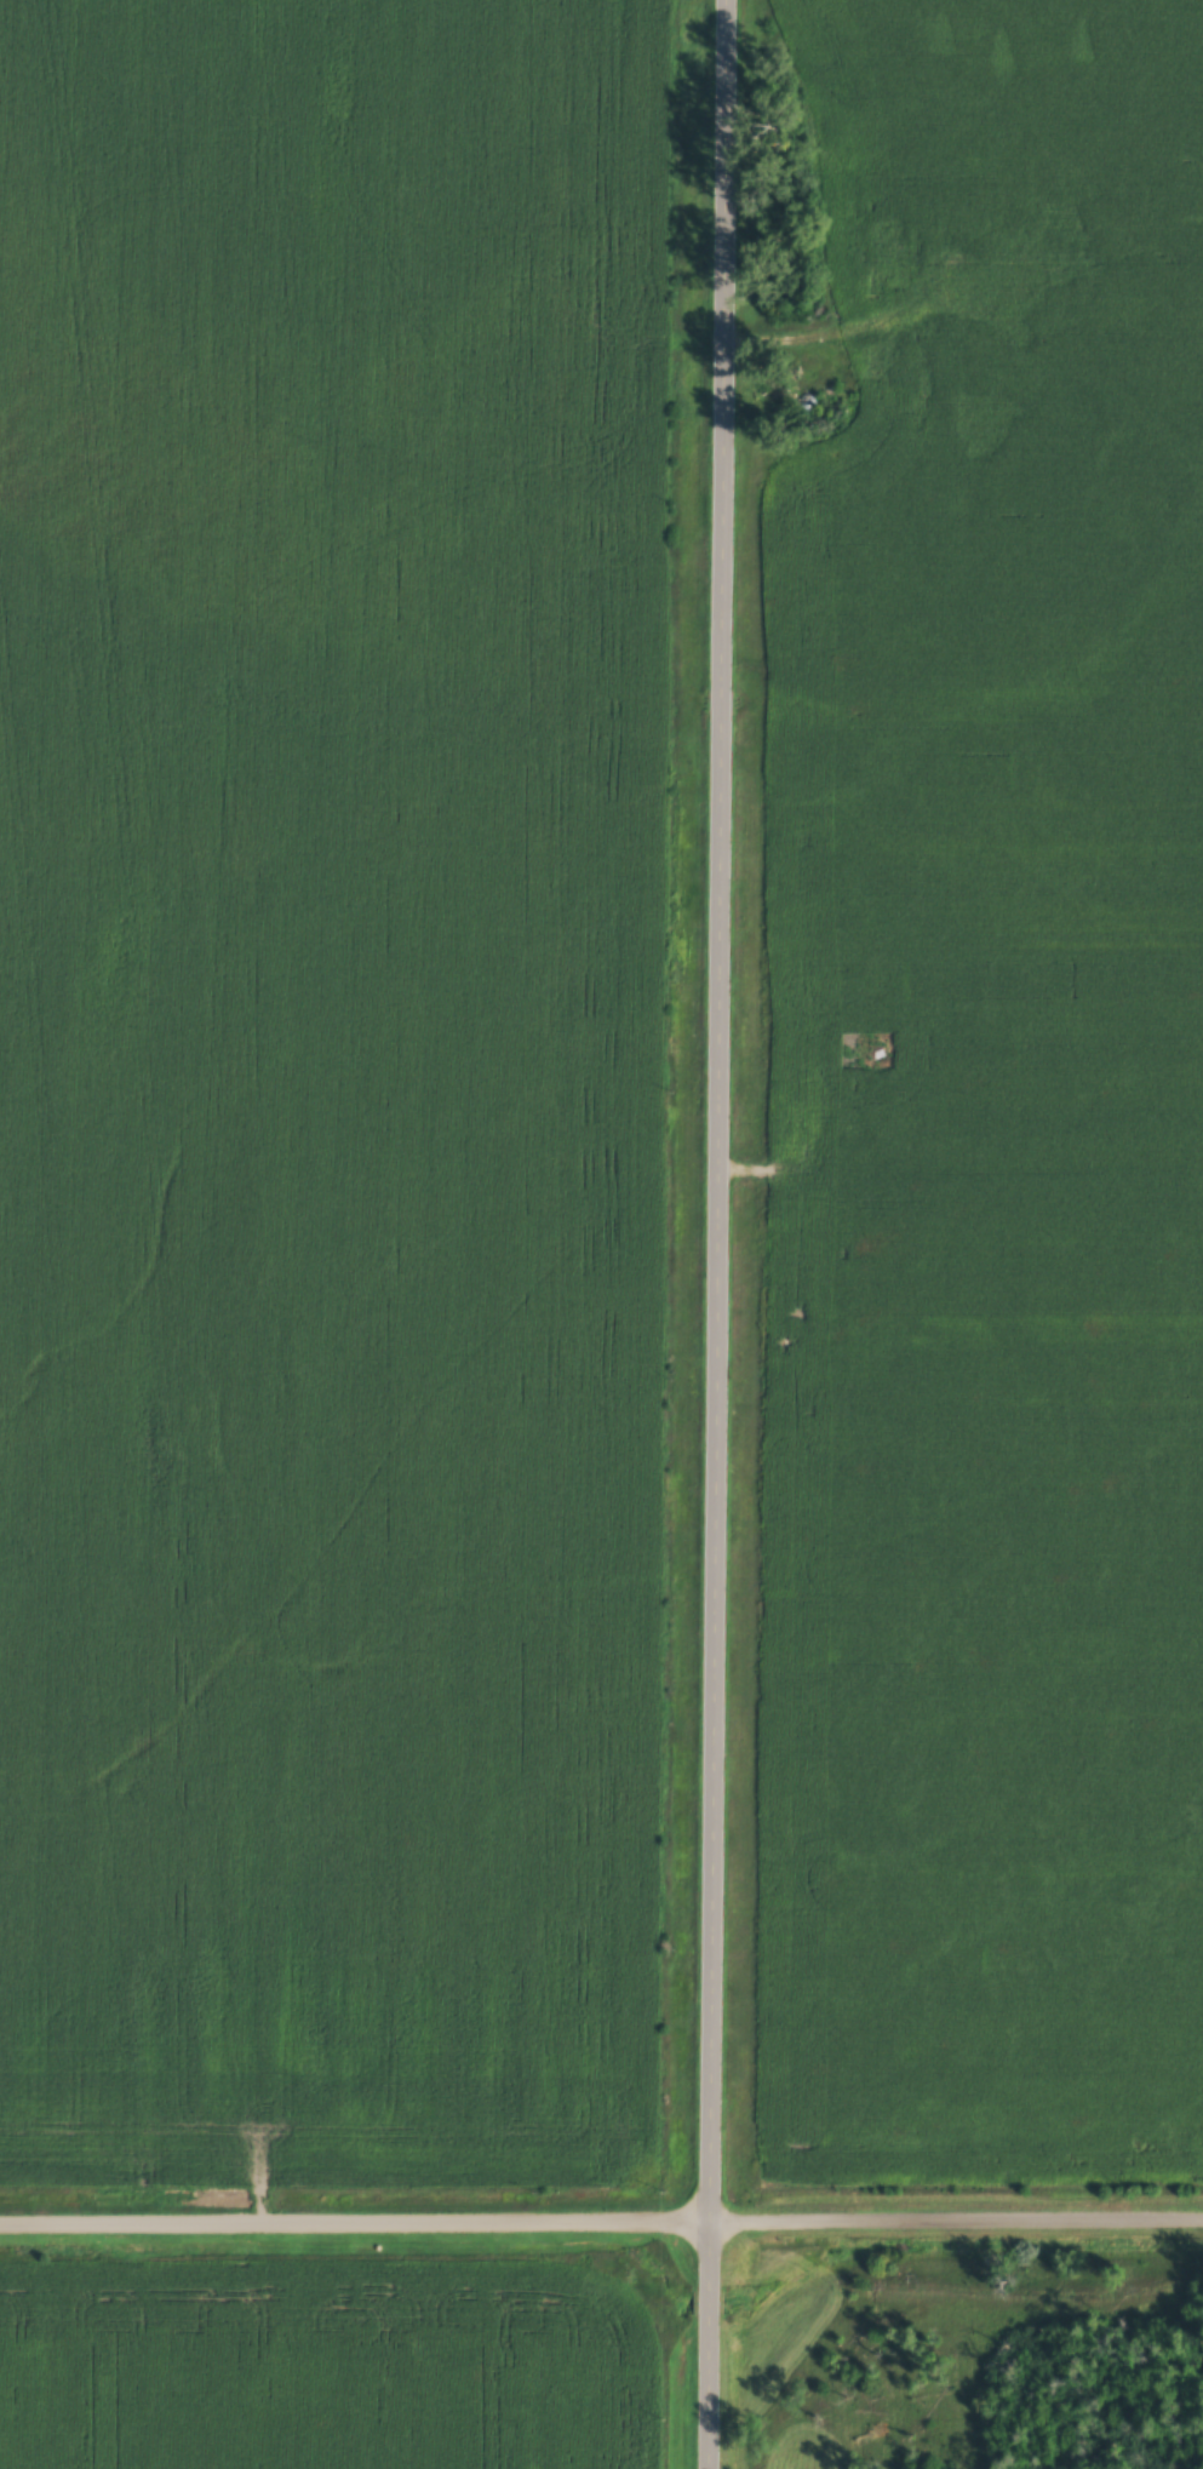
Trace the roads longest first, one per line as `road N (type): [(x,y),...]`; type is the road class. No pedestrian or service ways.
road 1 (tertiary): [(706,2468),(725,0)]
road 2 (residential): [(1202,2215),(0,2220)]

